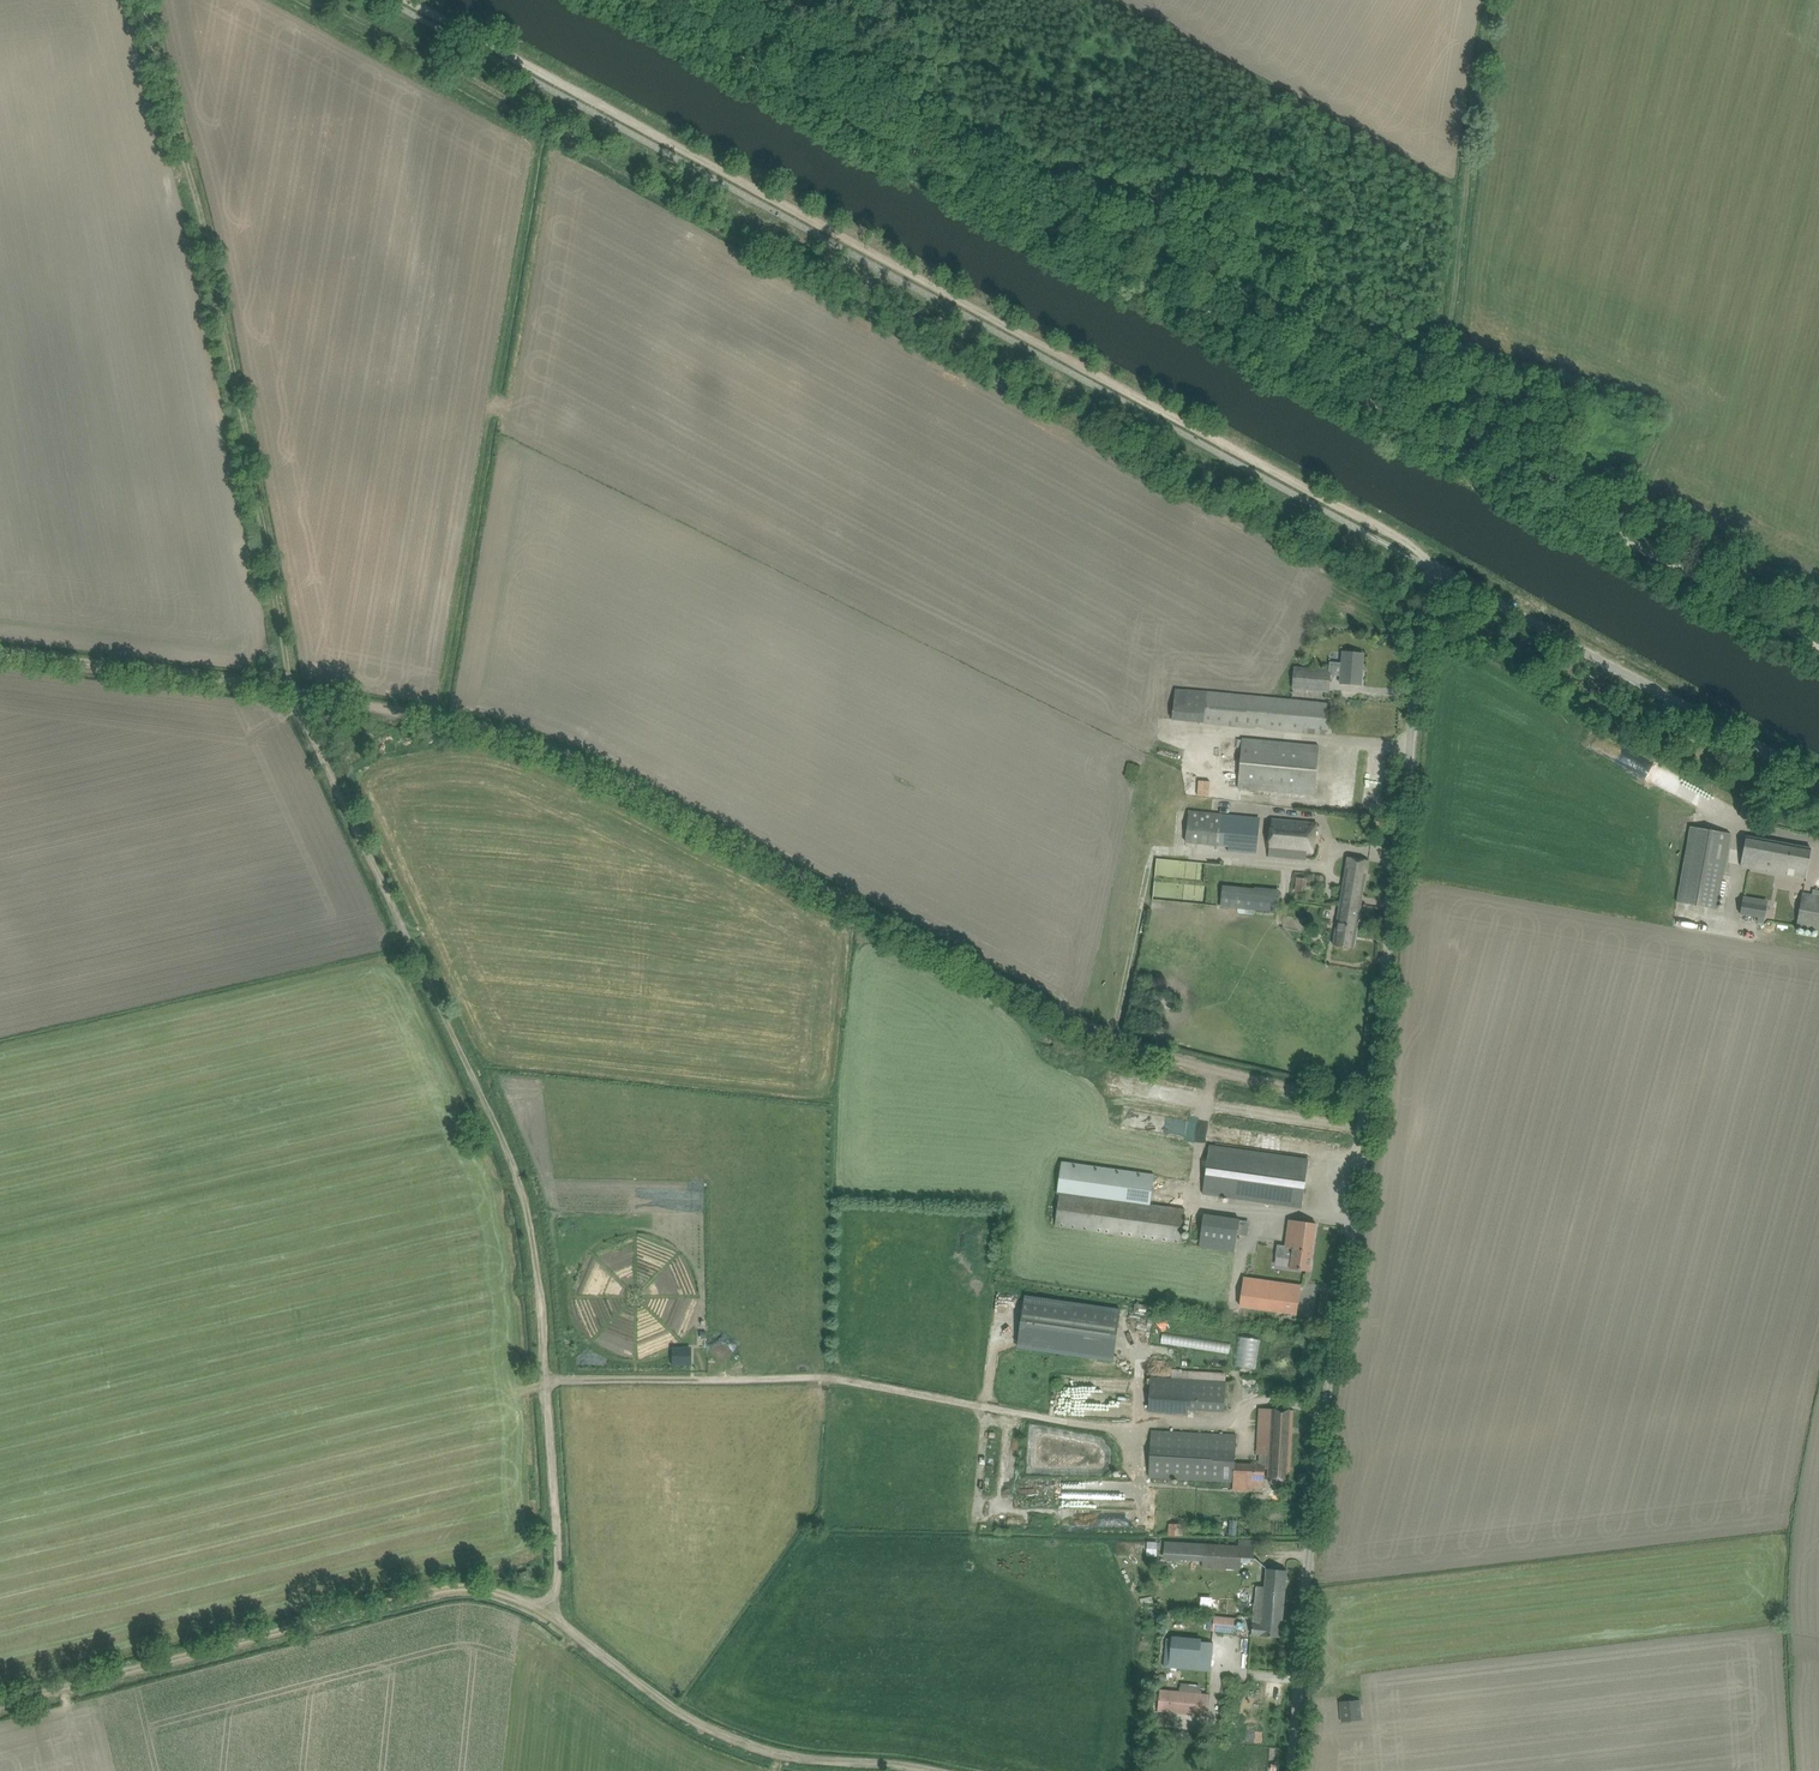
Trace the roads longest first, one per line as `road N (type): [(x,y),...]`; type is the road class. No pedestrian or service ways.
road 1 (track): [(148,0),(220,281),(296,691),(536,1215),(563,1624),(696,1725),(750,1748),(874,1770)]
road 2 (track): [(1374,1108),(1124,1050),(528,738),(296,691),(0,654)]
road 3 (unclassified): [(1297,1770),(1426,570)]
road 4 (track): [(1426,570),(1415,545),(421,0)]
road 5 (track): [(642,0),(1603,528)]
road 6 (track): [(1603,528),(1588,494),(1451,405),(1473,153),(1501,0)]
road 7 (track): [(0,1707),(455,1587),(512,1594),(563,1624)]
road 8 (unclassified): [(1818,774),(1426,570)]
road 9 (track): [(1603,528),(1818,647)]

